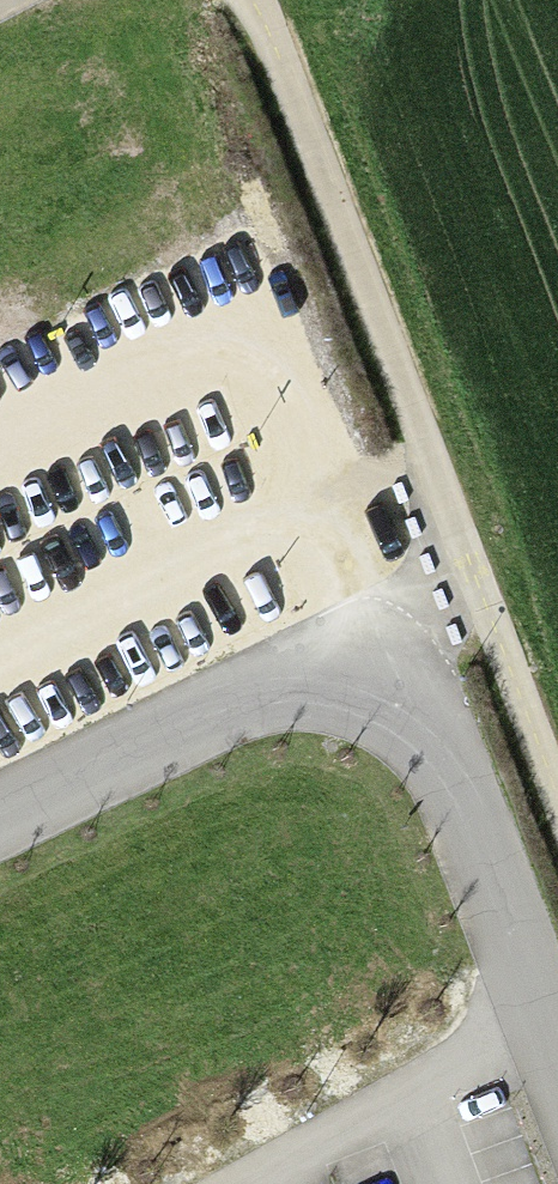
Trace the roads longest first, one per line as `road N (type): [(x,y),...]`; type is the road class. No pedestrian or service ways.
road 1 (track): [(557,776),(274,33),(240,0)]
road 2 (residential): [(557,1056),(455,792),(399,719),(344,702),(266,699),(0,827)]

